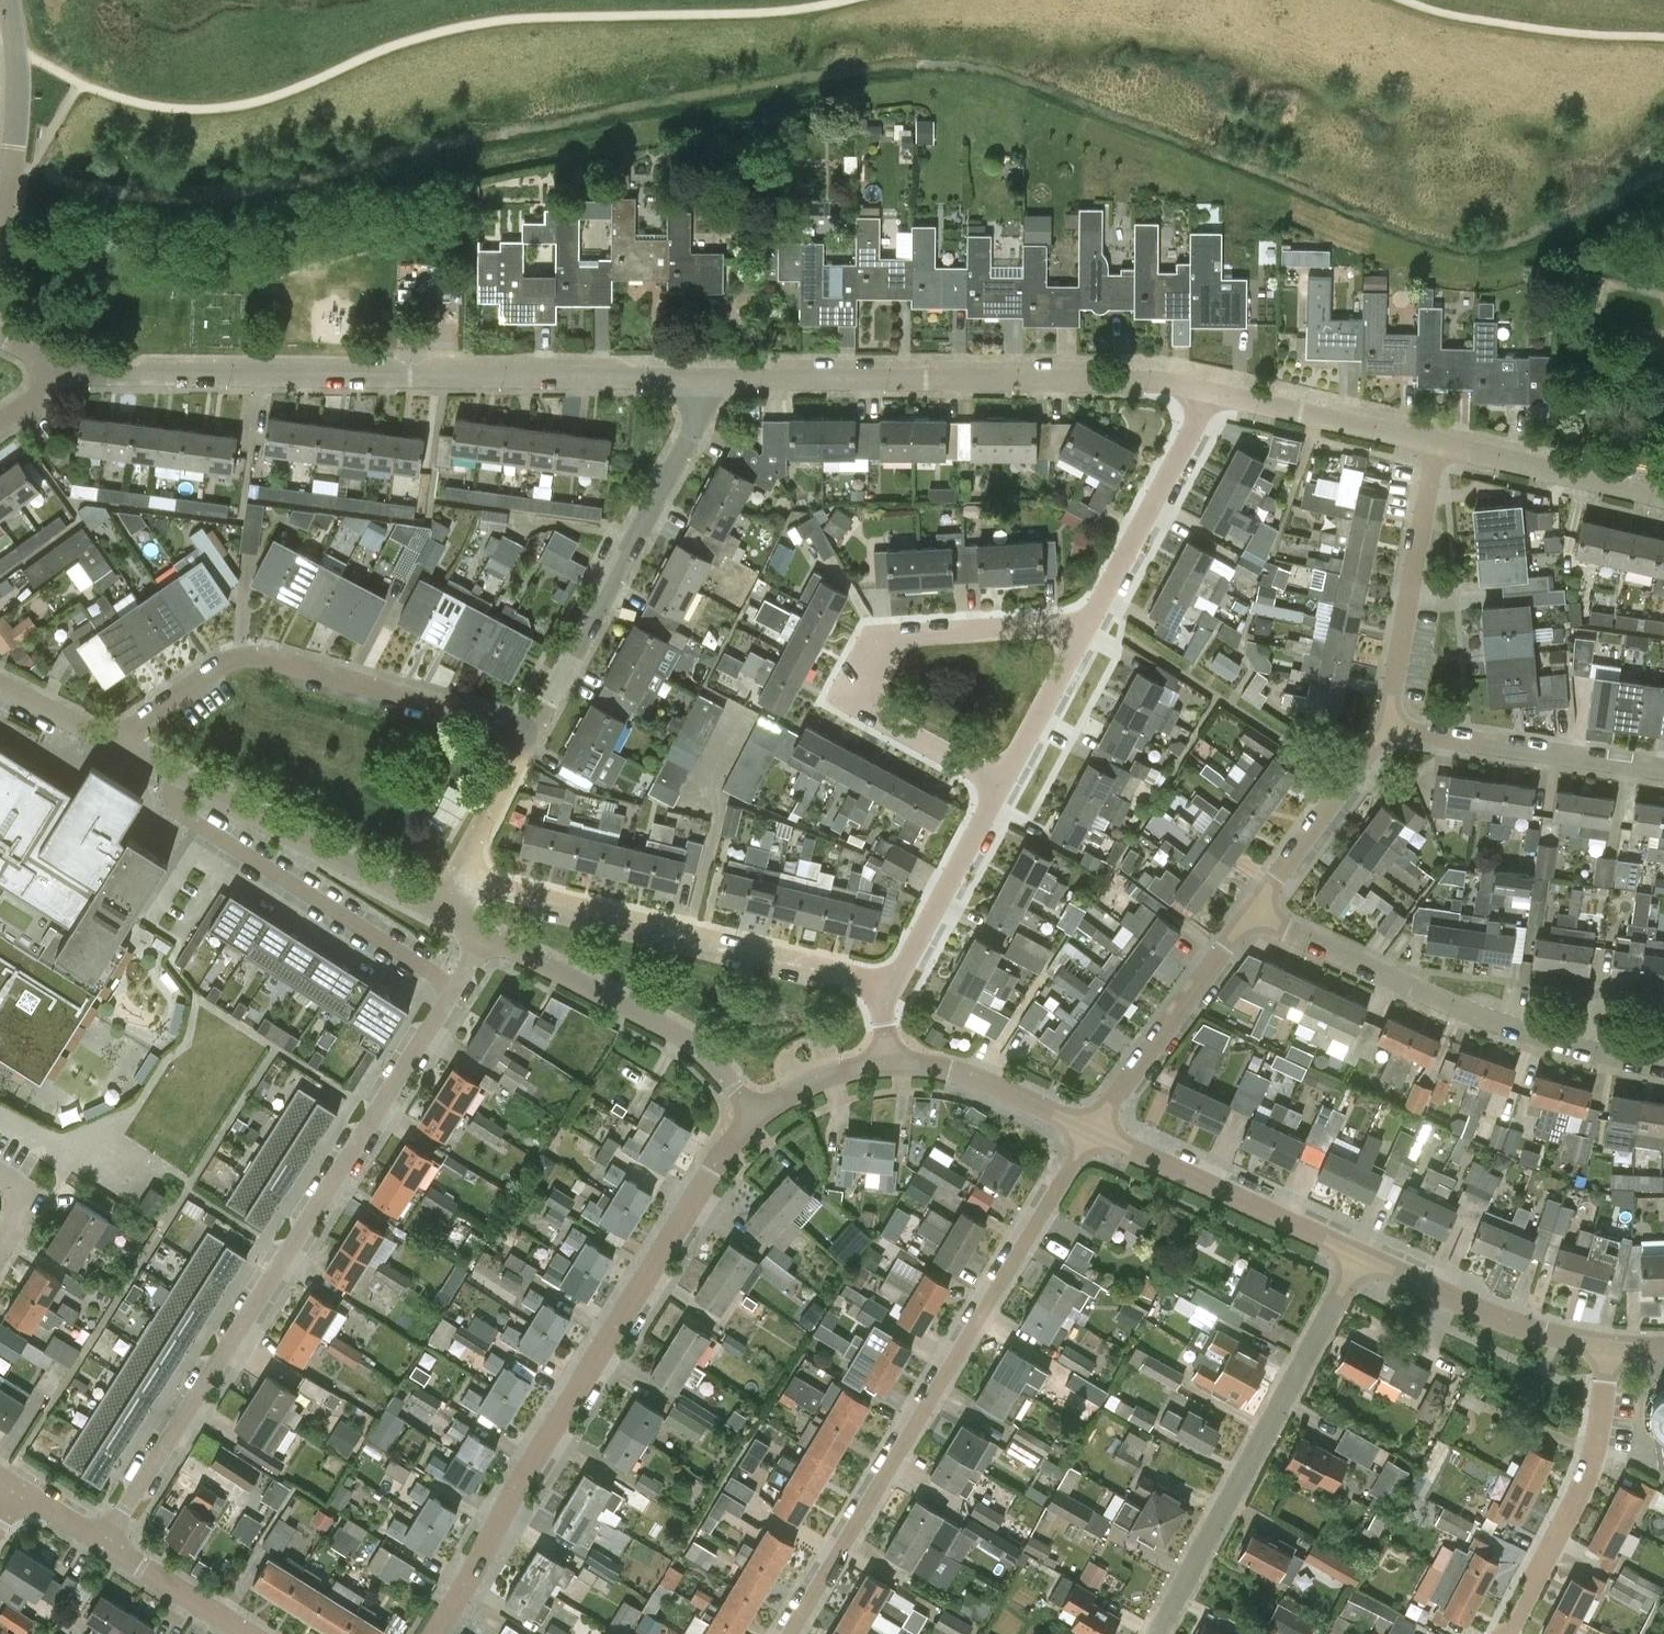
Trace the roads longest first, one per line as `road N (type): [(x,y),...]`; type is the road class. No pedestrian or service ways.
road 1 (residential): [(103,1541),(486,930)]
road 2 (residential): [(704,381),(51,368)]
road 3 (residential): [(758,1119),(722,1162),(435,1633)]
road 4 (residential): [(1095,1127),(787,1633)]
road 5 (residential): [(1208,392),(1164,384),(704,381)]
road 6 (residential): [(1009,791),(848,710),(879,644),(1085,627)]
road 7 (residential): [(120,749),(138,724),(227,665),(248,660),(536,730)]
road 8 (residential): [(889,985),(457,878)]
road 9 (residential): [(1663,1068),(1586,1056),(1500,1026),(1258,909)]
road 10 (residential): [(1153,1633),(1353,1257)]
road 11 (residential): [(536,730),(696,433),(704,381)]
road 12 (residential): [(439,909),(120,749)]
road 13 (residential): [(758,1119),(720,1064),(696,1045),(486,930)]
road 14 (residential): [(1504,1633),(1583,1488),(1611,1349)]
road 15 (residential): [(1384,733),(1437,448)]
road 16 (residential): [(1353,1257),(1095,1127)]
road 17 (residential): [(1663,773),(1384,733)]
road 18 (residential): [(1611,1349),(1559,1340),(1353,1257)]
road 19 (residential): [(1095,1127),(1258,909)]
road 20 (residential): [(1085,627),(1208,392)]
road 21 (residential): [(1437,448),(1208,392)]
road 22 (residential): [(1663,498),(1437,448)]
road 23 (residential): [(889,985),(1009,791)]
road 24 (residential): [(1095,1127),(962,1076),(883,1060)]
road 25 (residential): [(1258,909),(1384,733)]
road 26 (residential): [(0,210),(17,99),(5,0)]
road 27 (residential): [(1009,791),(1085,627)]
road 28 (residential): [(247,1633),(103,1541)]
road 29 (residential): [(457,878),(536,730)]
road 30 (residential): [(883,1060),(824,1078),(758,1119)]
road 31 (residential): [(120,749),(0,684)]

